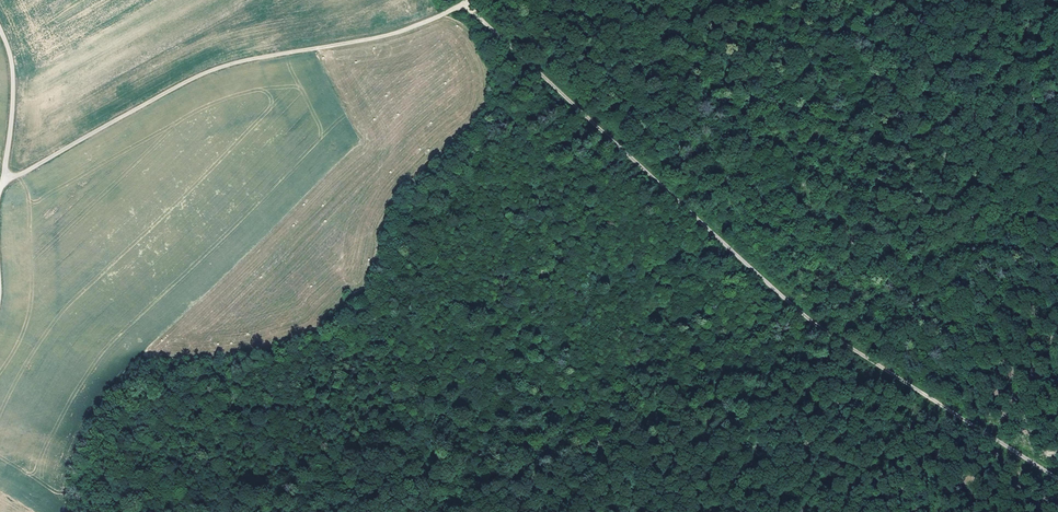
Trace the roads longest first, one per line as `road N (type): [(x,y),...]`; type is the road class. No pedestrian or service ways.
road 1 (track): [(1057,478),(774,290),(479,18),(458,9),(370,41),(217,69),(3,184)]
road 2 (track): [(875,511),(1057,231)]
road 3 (track): [(3,184),(13,82),(0,32)]

